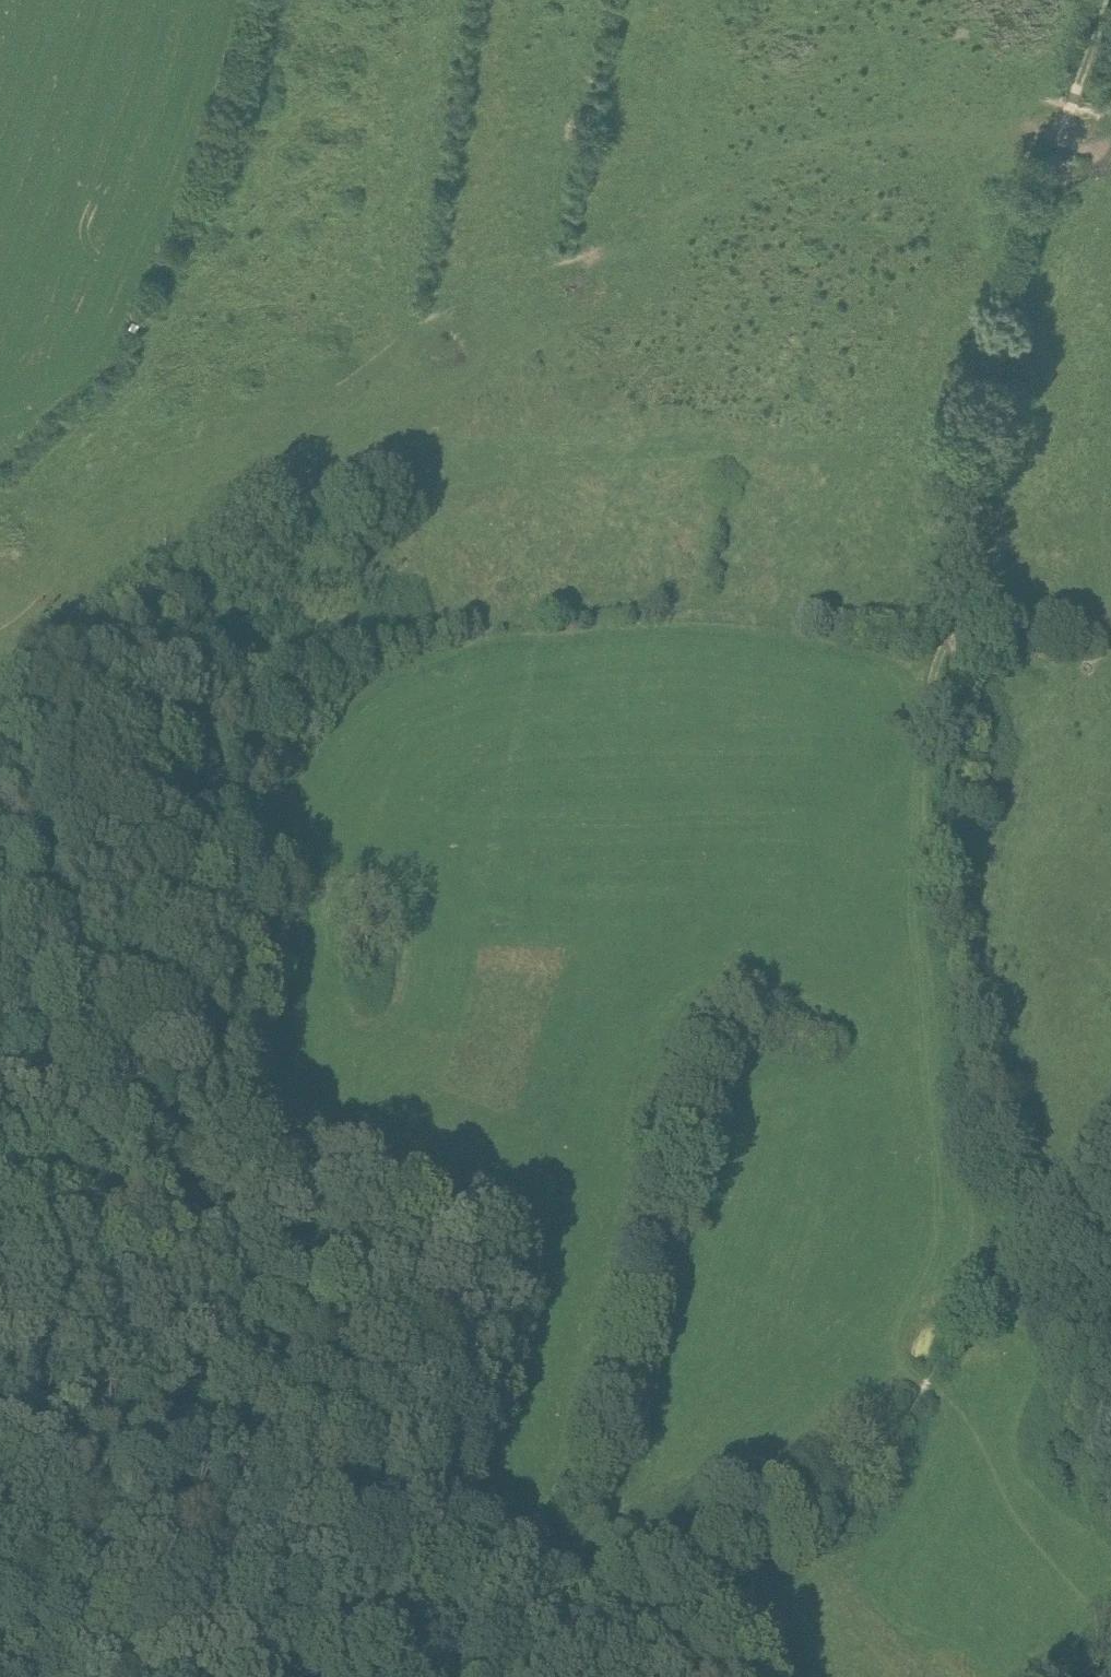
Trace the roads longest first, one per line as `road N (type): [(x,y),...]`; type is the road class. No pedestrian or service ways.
road 1 (track): [(483,1676),(538,1626),(663,1554),(817,1497),(863,1465),(924,1386),(1009,1247)]
road 2 (track): [(1109,0),(1027,251)]

